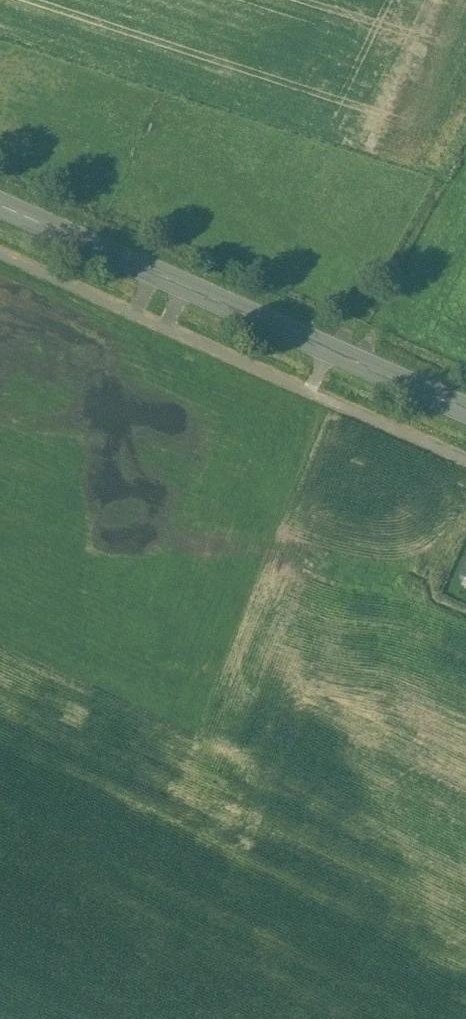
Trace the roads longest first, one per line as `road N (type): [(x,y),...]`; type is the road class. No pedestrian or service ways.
road 1 (tertiary): [(465,411),(0,206)]

